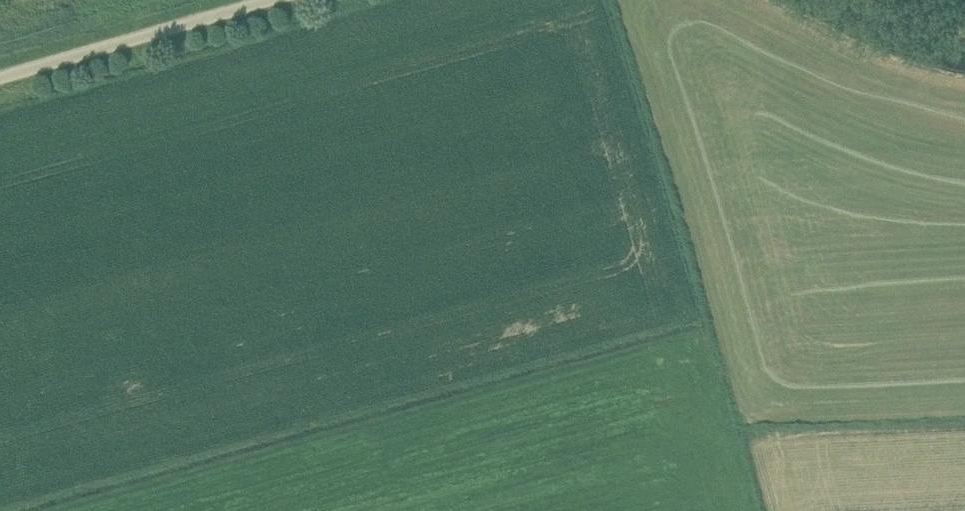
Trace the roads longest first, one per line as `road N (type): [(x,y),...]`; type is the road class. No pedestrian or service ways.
road 1 (unclassified): [(0,75),(242,0)]

